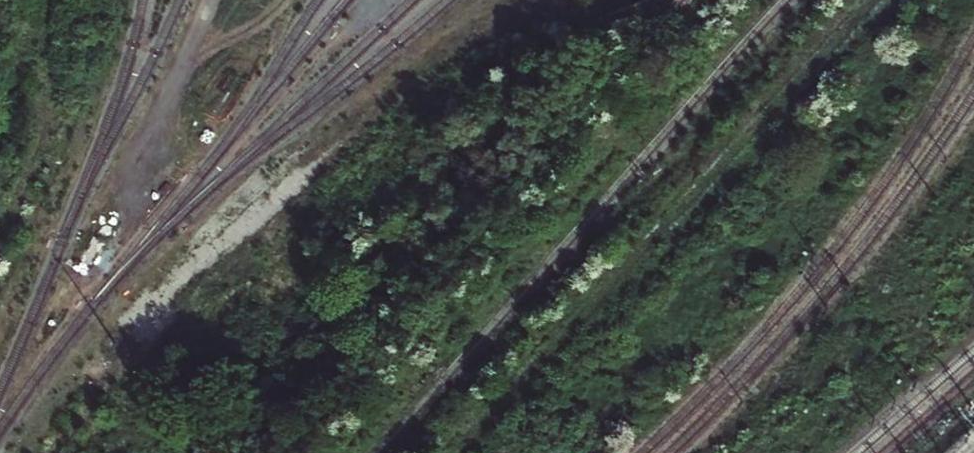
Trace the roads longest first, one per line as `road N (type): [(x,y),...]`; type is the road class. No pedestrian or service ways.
road 1 (track): [(48,0),(44,137),(0,229)]

